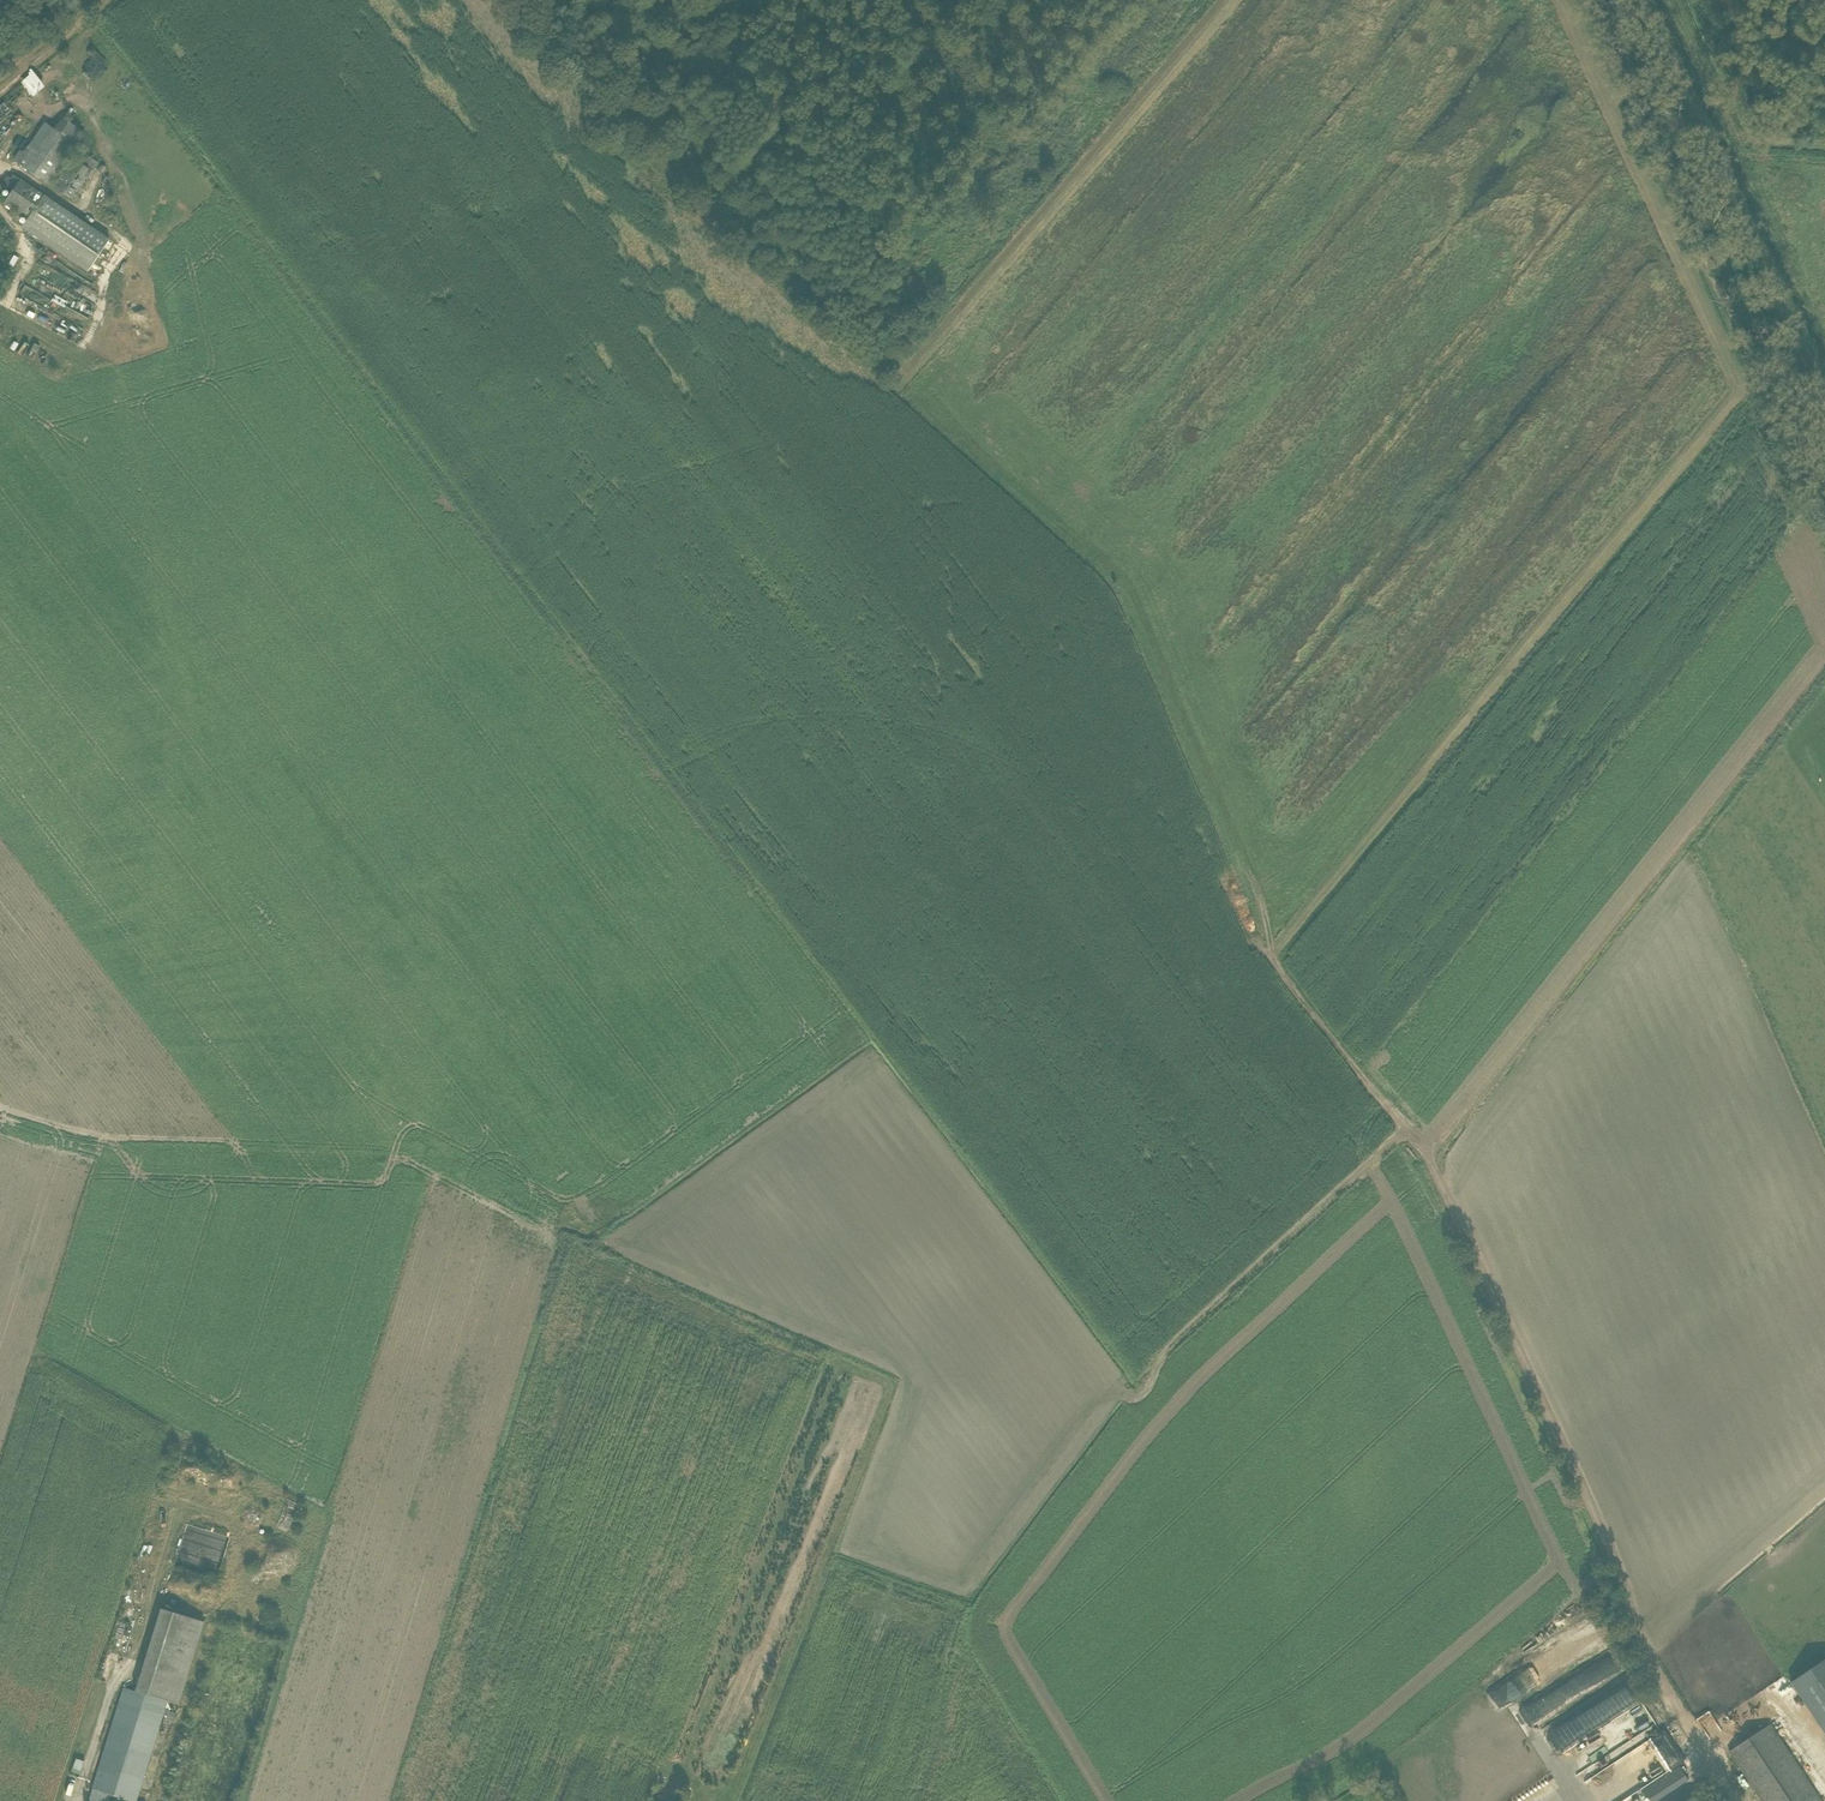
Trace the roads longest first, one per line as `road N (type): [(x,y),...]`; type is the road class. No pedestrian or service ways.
road 1 (track): [(1683,1716),(1640,1638),(1602,1533),(1425,1149),(1270,956)]

